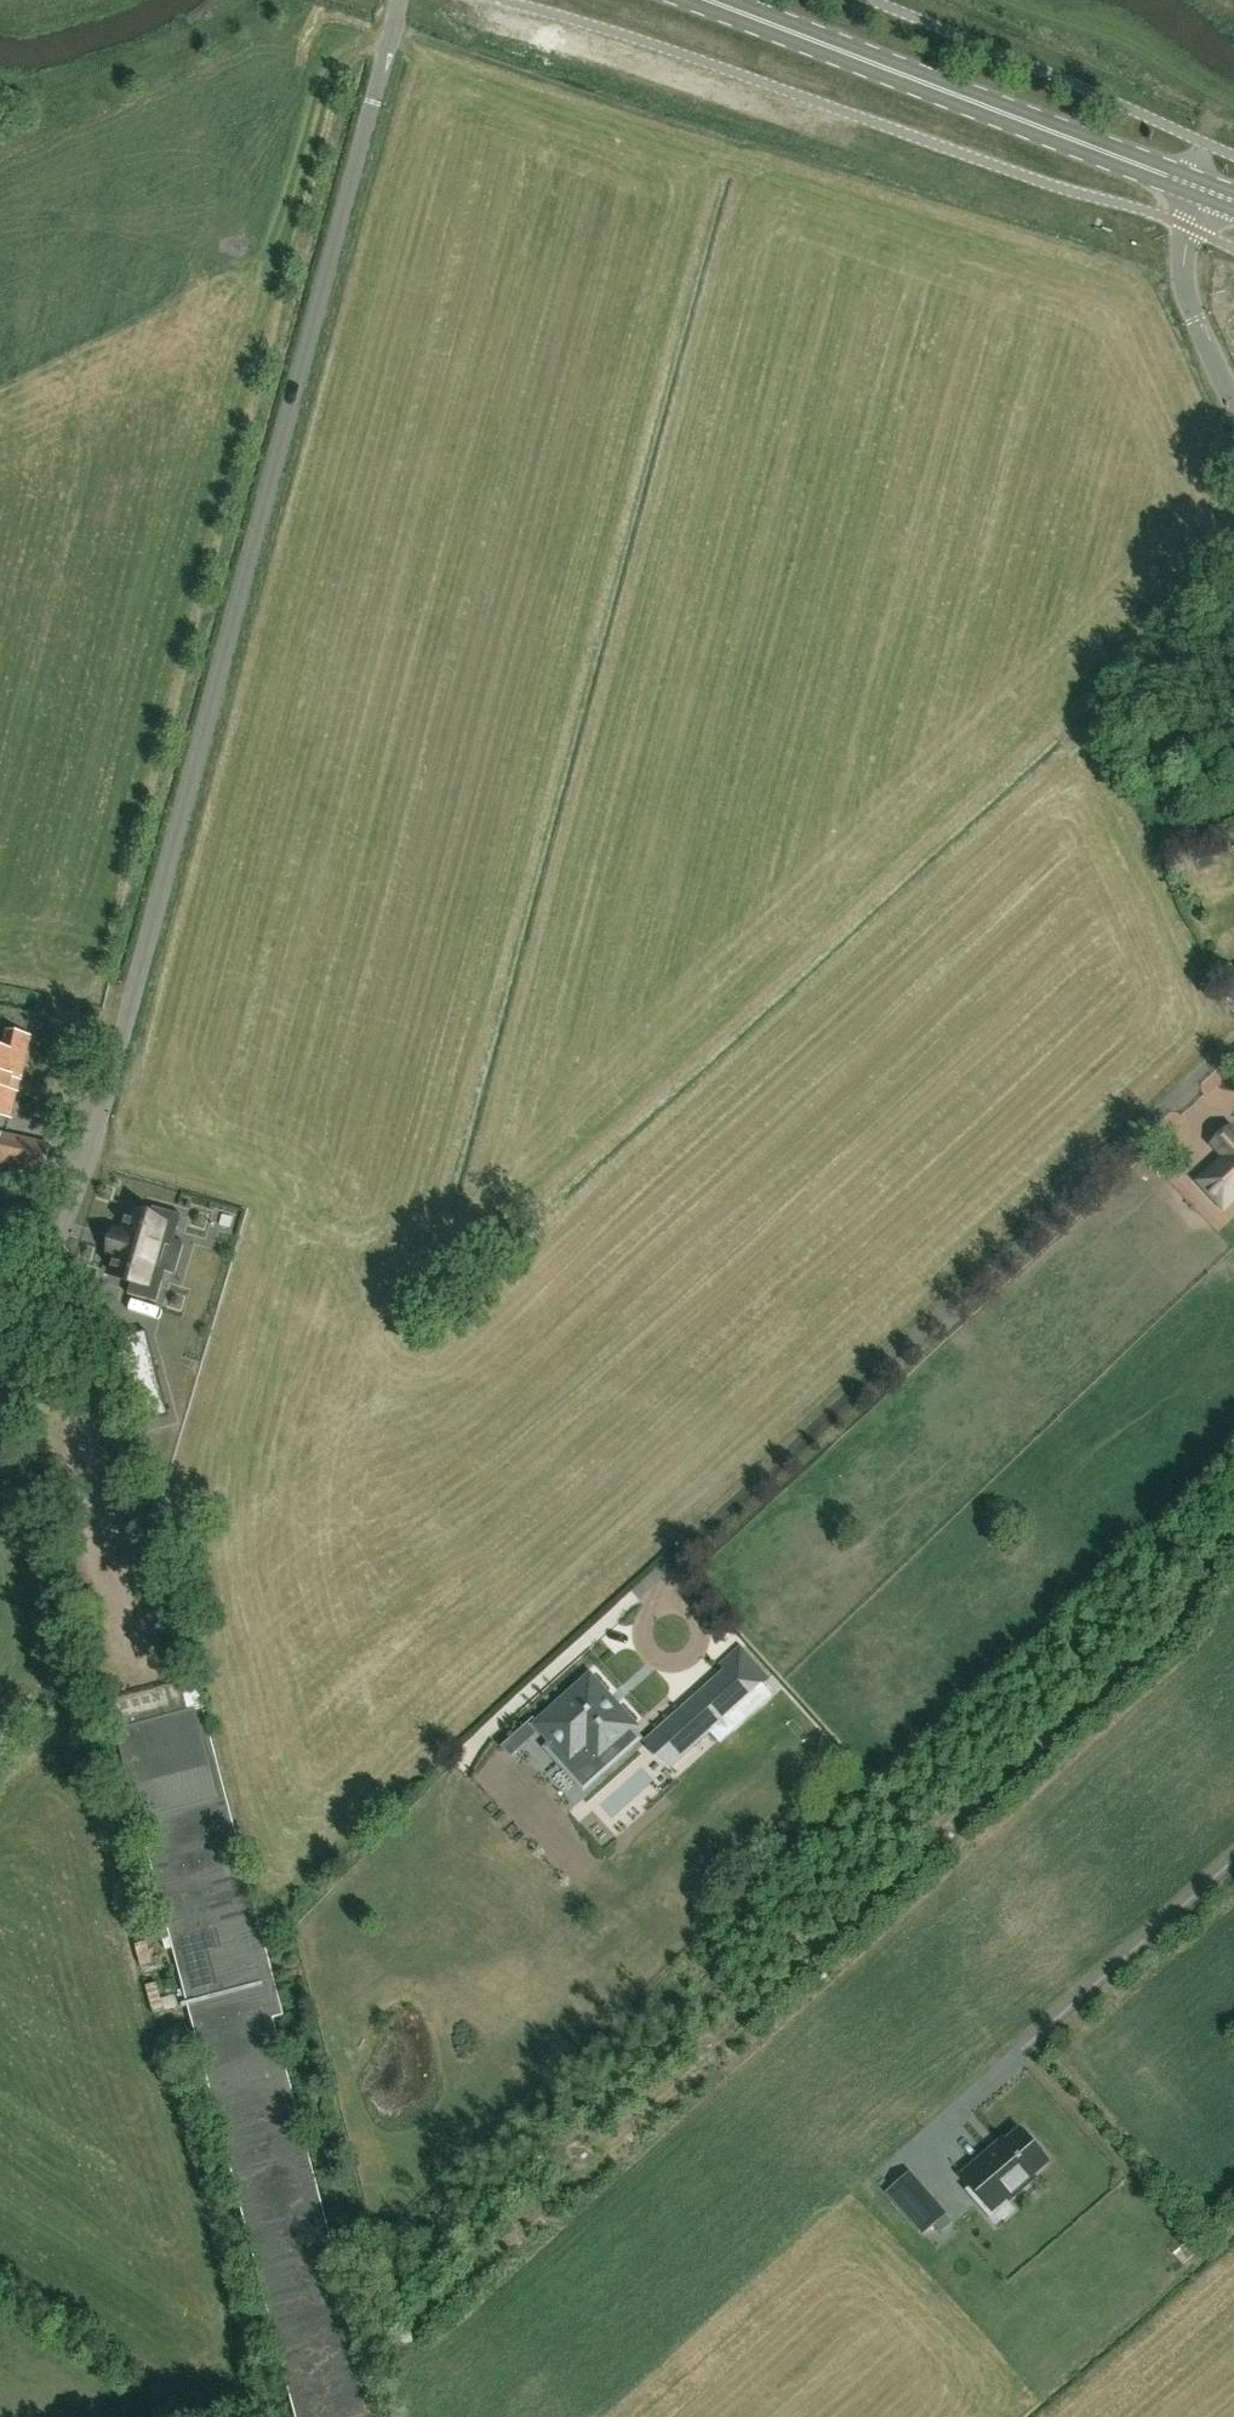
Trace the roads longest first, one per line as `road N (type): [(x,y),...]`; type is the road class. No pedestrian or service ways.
road 1 (unclassified): [(0,1305),(74,1217),(89,1173),(400,0)]
road 2 (primary): [(1205,190),(698,0)]
road 3 (unclassified): [(1233,401),(1199,325),(1185,264),(1205,190)]

